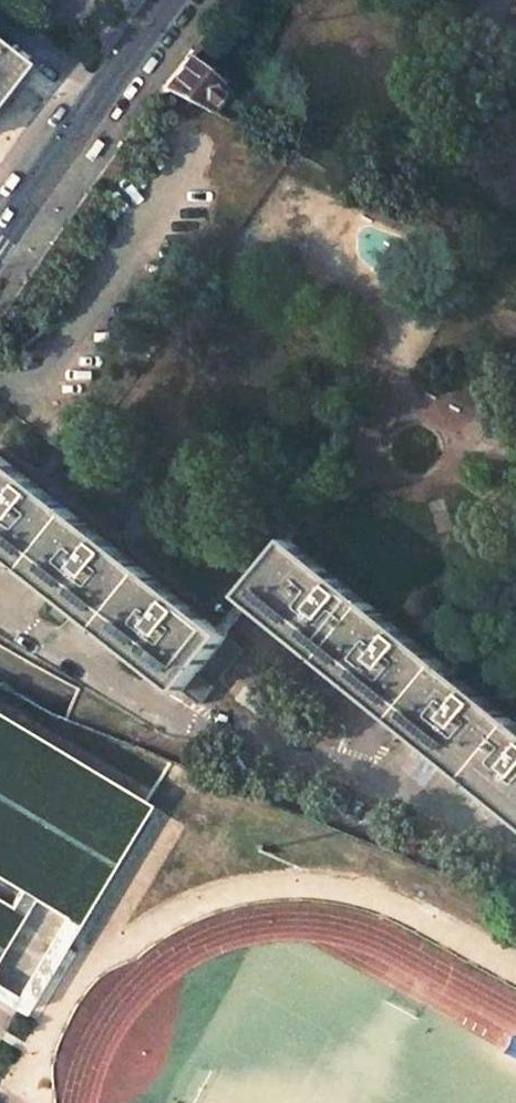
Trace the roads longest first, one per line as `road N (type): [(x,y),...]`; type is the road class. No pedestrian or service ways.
road 1 (secondary): [(172,0),(0,243)]

